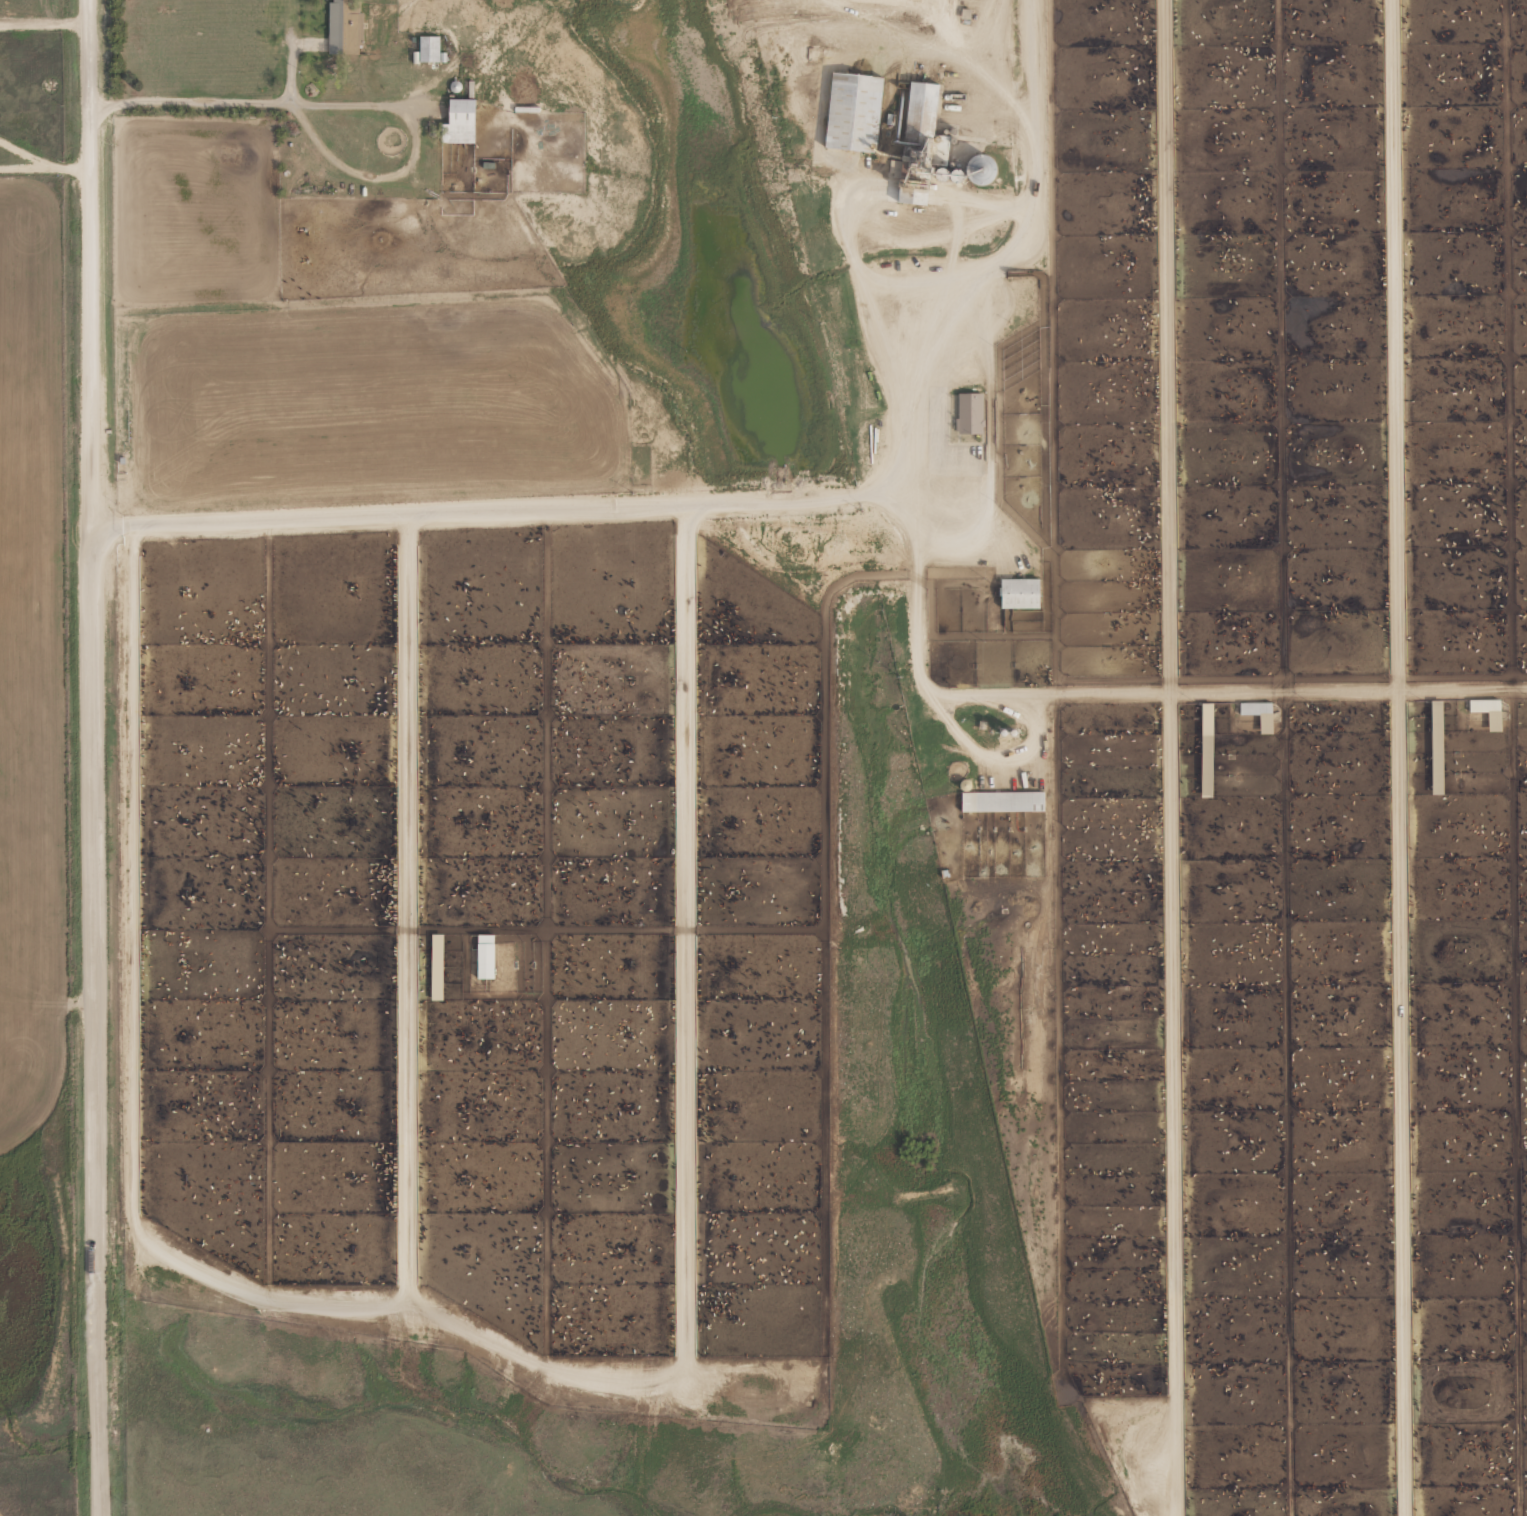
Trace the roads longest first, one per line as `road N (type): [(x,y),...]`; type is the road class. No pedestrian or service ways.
road 1 (residential): [(107,1515),(88,0)]

